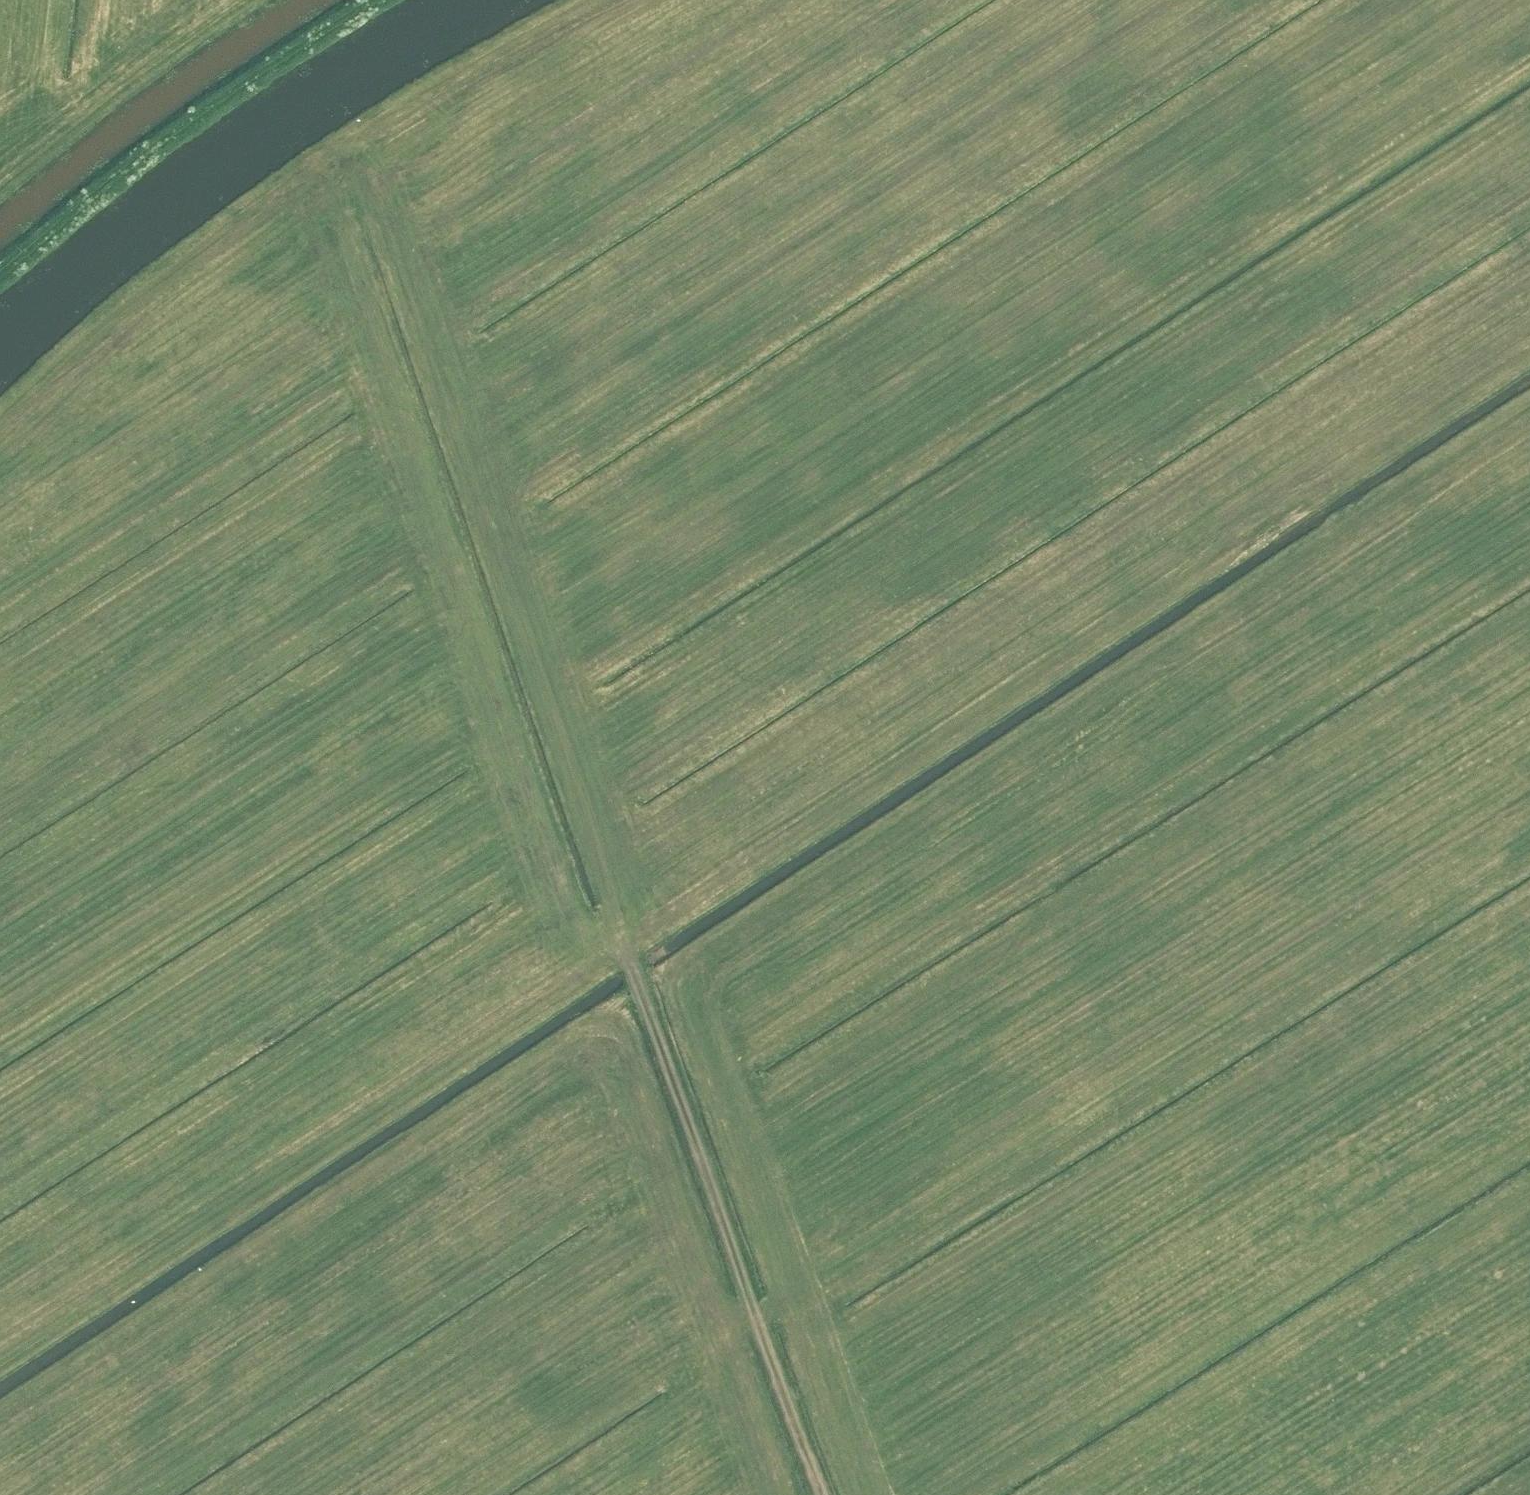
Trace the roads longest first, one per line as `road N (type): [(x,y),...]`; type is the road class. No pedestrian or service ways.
road 1 (track): [(816,1494),(631,963)]

